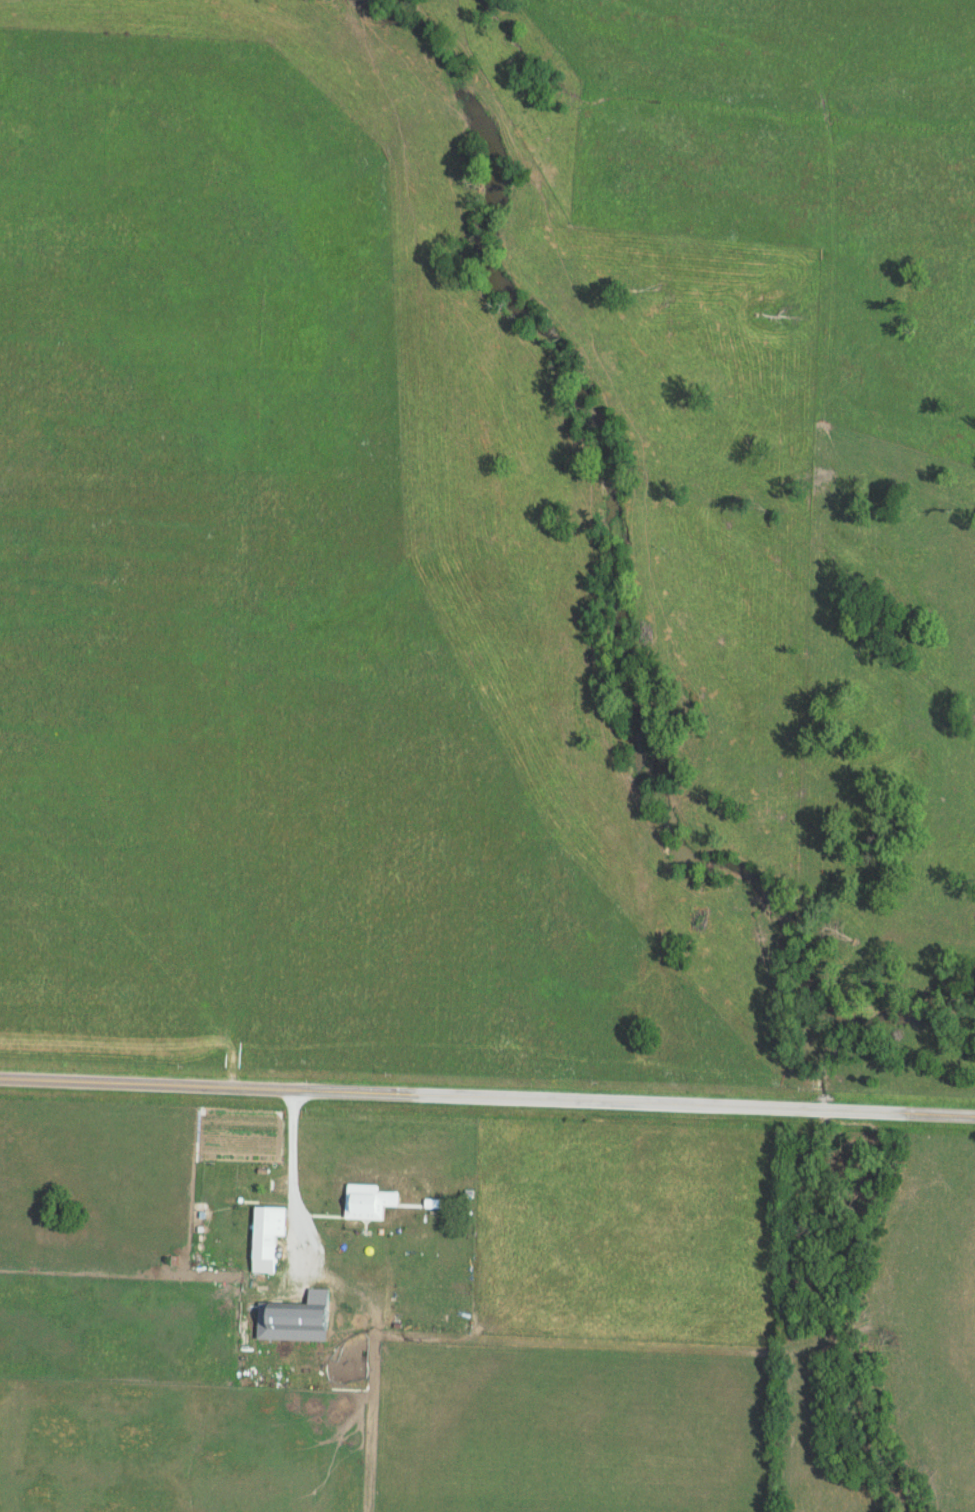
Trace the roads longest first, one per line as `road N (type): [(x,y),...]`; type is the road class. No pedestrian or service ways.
road 1 (secondary): [(0,1076),(974,1113)]

